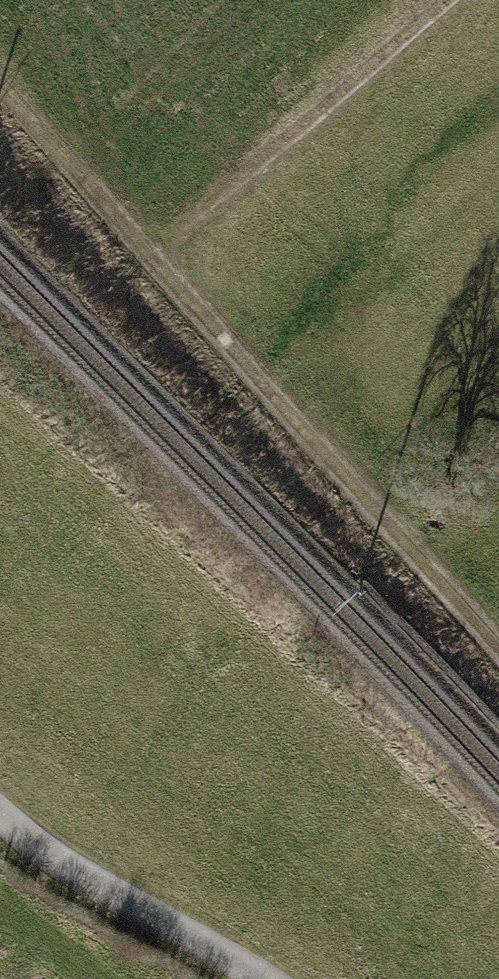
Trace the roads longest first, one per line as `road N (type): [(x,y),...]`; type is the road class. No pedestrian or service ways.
road 1 (track): [(0,86),(498,652)]
road 2 (track): [(152,261),(446,0)]
road 3 (track): [(259,978),(61,864),(0,813)]

